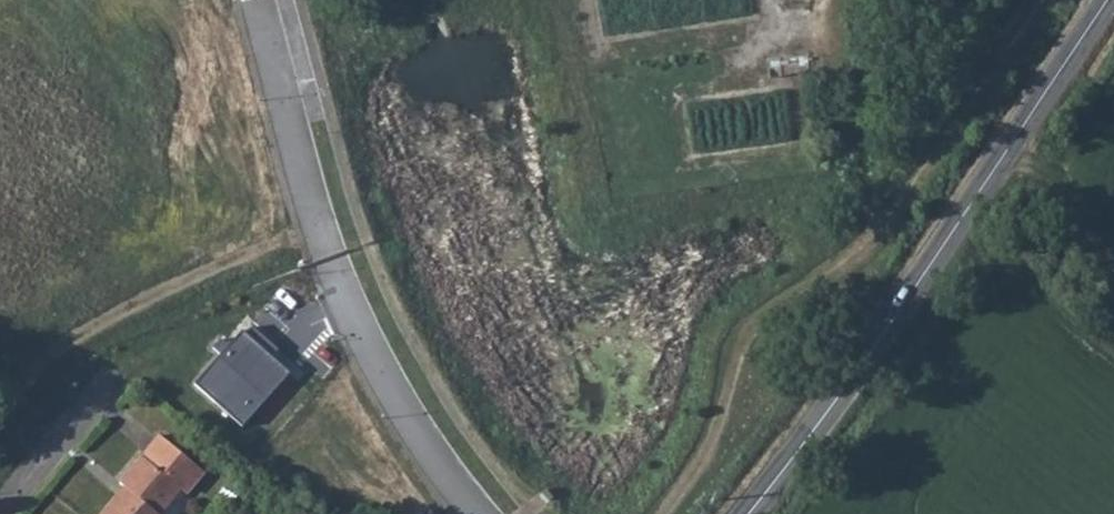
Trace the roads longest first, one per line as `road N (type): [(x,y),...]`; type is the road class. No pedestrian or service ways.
road 1 (secondary): [(1106,0),(818,435),(757,513)]
road 2 (unclassified): [(489,513),(424,435),(355,312),(302,179),(258,0)]
road 3 (track): [(321,228),(180,280),(47,355),(0,410)]
road 4 (track): [(902,299),(872,261),(840,153),(830,0)]

